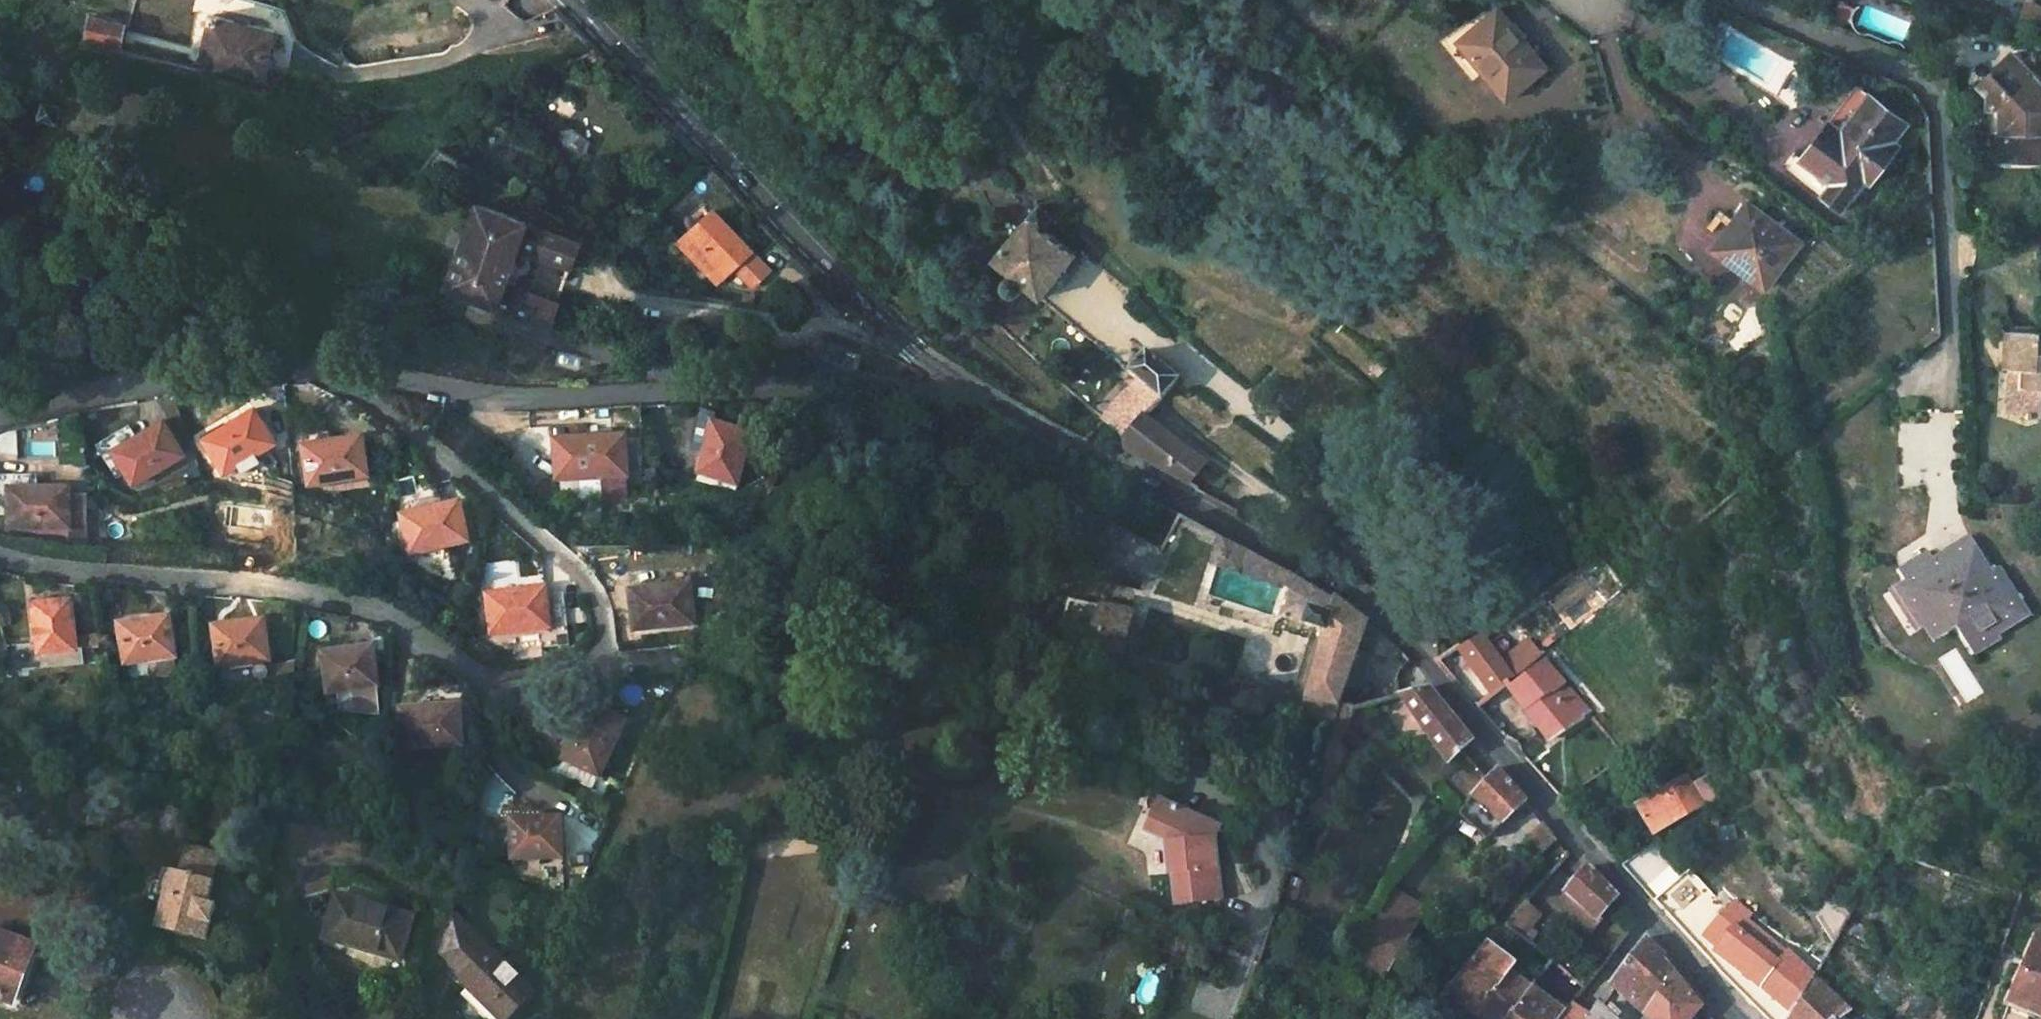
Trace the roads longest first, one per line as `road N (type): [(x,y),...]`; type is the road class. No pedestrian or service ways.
road 1 (residential): [(1734,1018),(1366,603),(969,384)]
road 2 (residential): [(0,559),(372,609),(498,683),(596,662),(601,621),(587,582)]
road 3 (residential): [(969,384),(501,397),(345,373)]
road 4 (track): [(596,662),(832,687),(1183,774)]
road 5 (residential): [(969,384),(866,306),(570,0)]
road 6 (track): [(1116,312),(1353,515),(1415,604),(1424,663)]
road 7 (residential): [(345,373),(173,379),(0,414)]
road 8 (residential): [(587,582),(345,373)]
road 9 (track): [(326,0),(371,16),(486,19),(535,0)]
road 10 (track): [(1479,936),(1569,832)]

